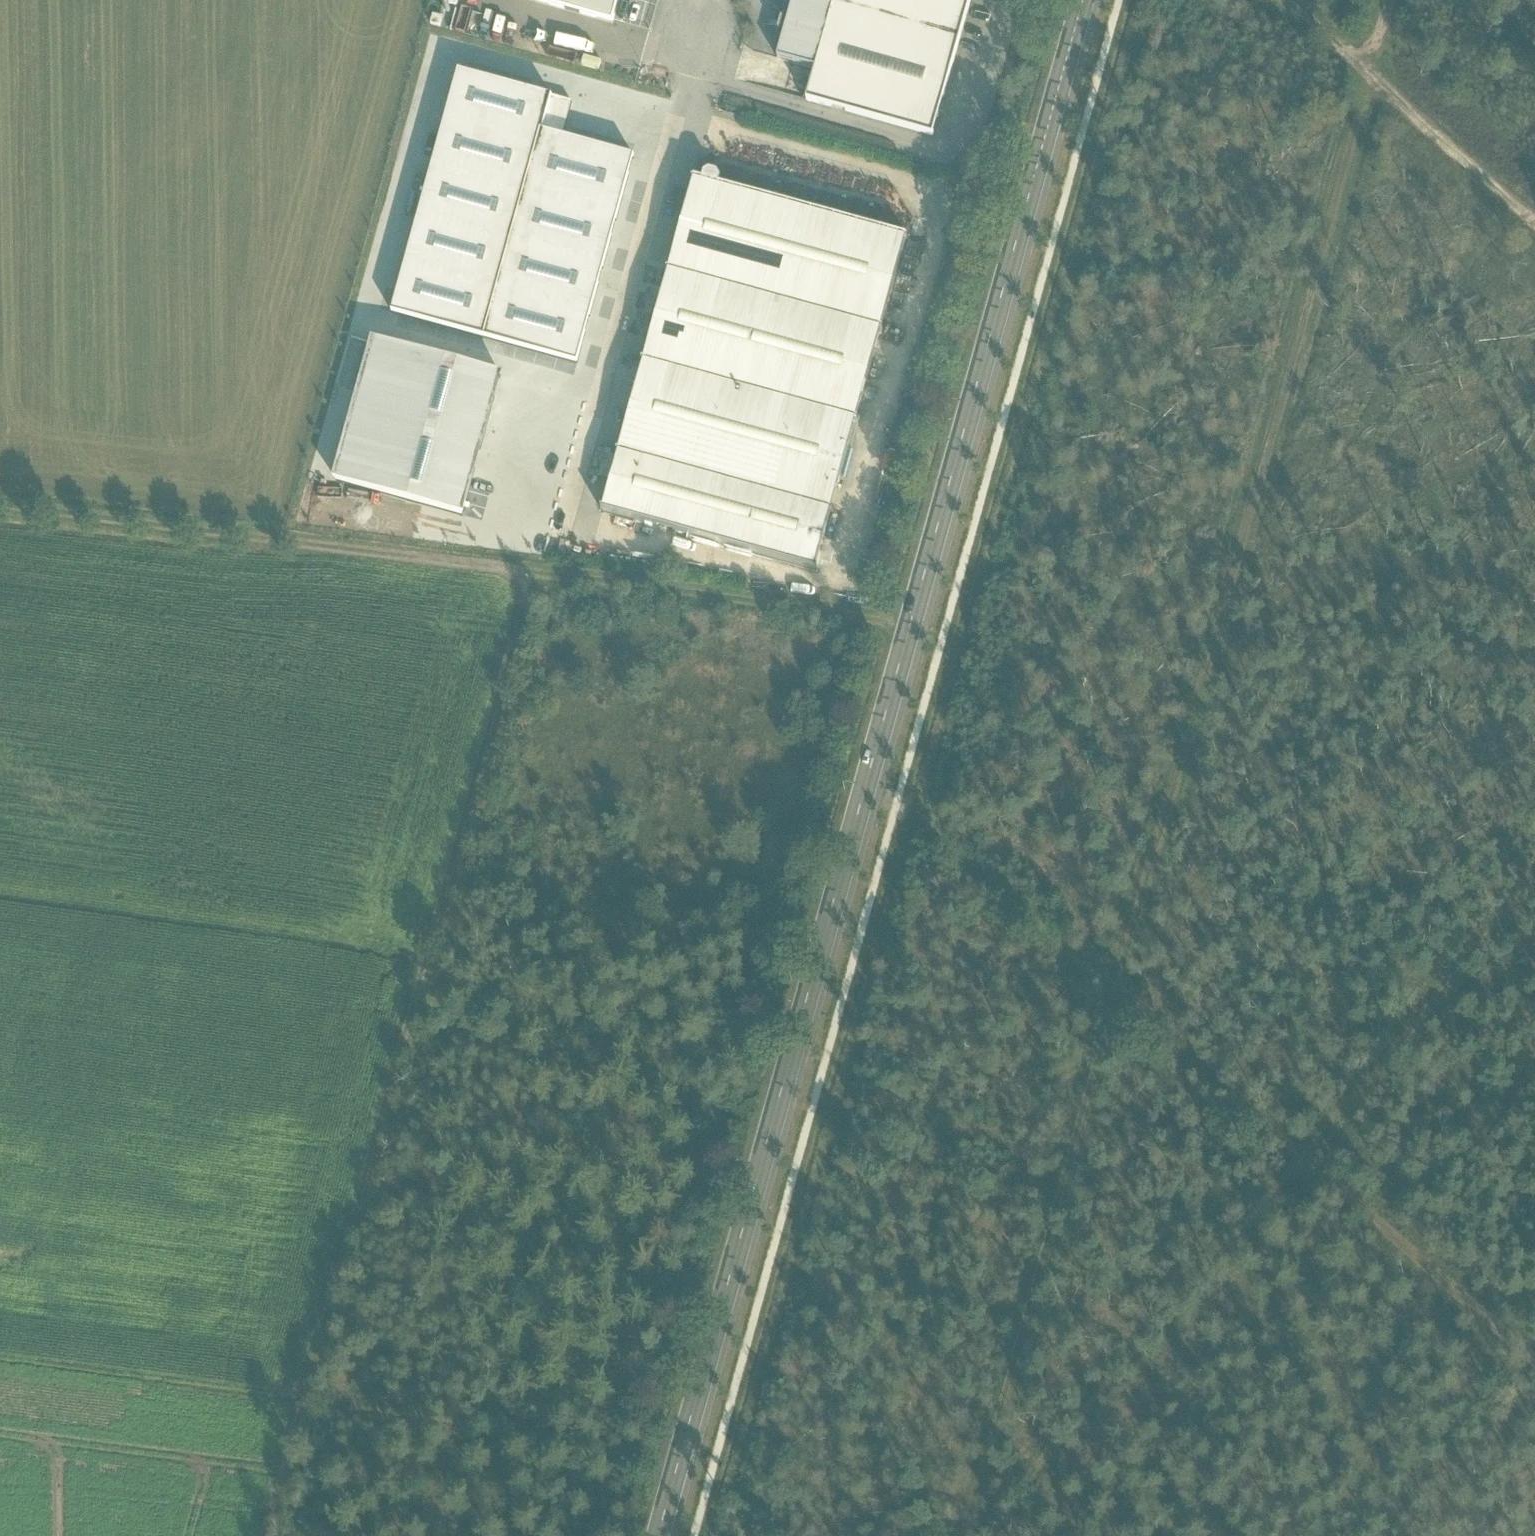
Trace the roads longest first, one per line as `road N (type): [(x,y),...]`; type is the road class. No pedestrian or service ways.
road 1 (primary): [(659,1535),(1084,0)]
road 2 (track): [(271,1535),(538,575),(0,506)]
road 3 (track): [(1387,0),(1106,992)]
road 4 (track): [(963,1535),(1310,1166),(1534,898)]
road 5 (track): [(1106,992),(955,1535)]
road 6 (track): [(538,575),(947,628)]
road 7 (track): [(1289,0),(1534,222)]
road 8 (track): [(1106,992),(868,780)]
road 9 (track): [(417,996),(680,1043)]

